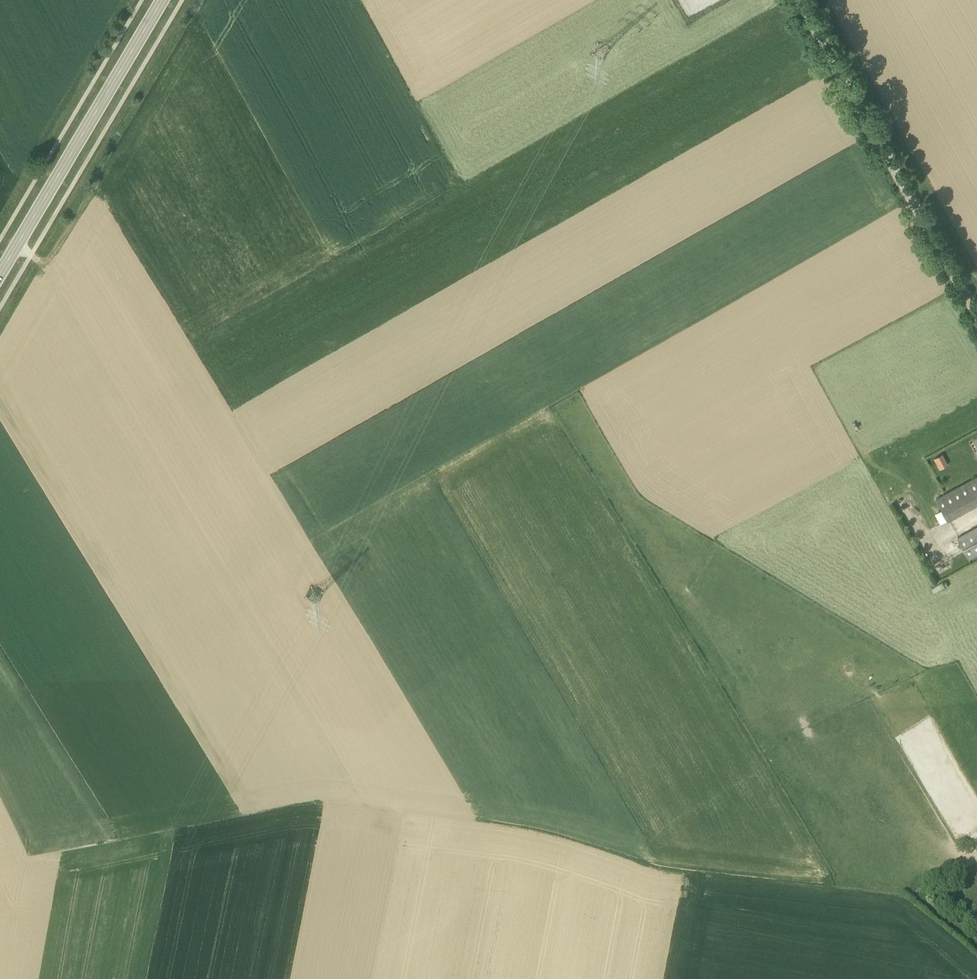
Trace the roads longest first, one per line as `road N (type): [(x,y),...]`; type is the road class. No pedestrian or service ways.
road 1 (unclassified): [(976,315),(801,0)]
road 2 (primary): [(0,274),(162,0)]

